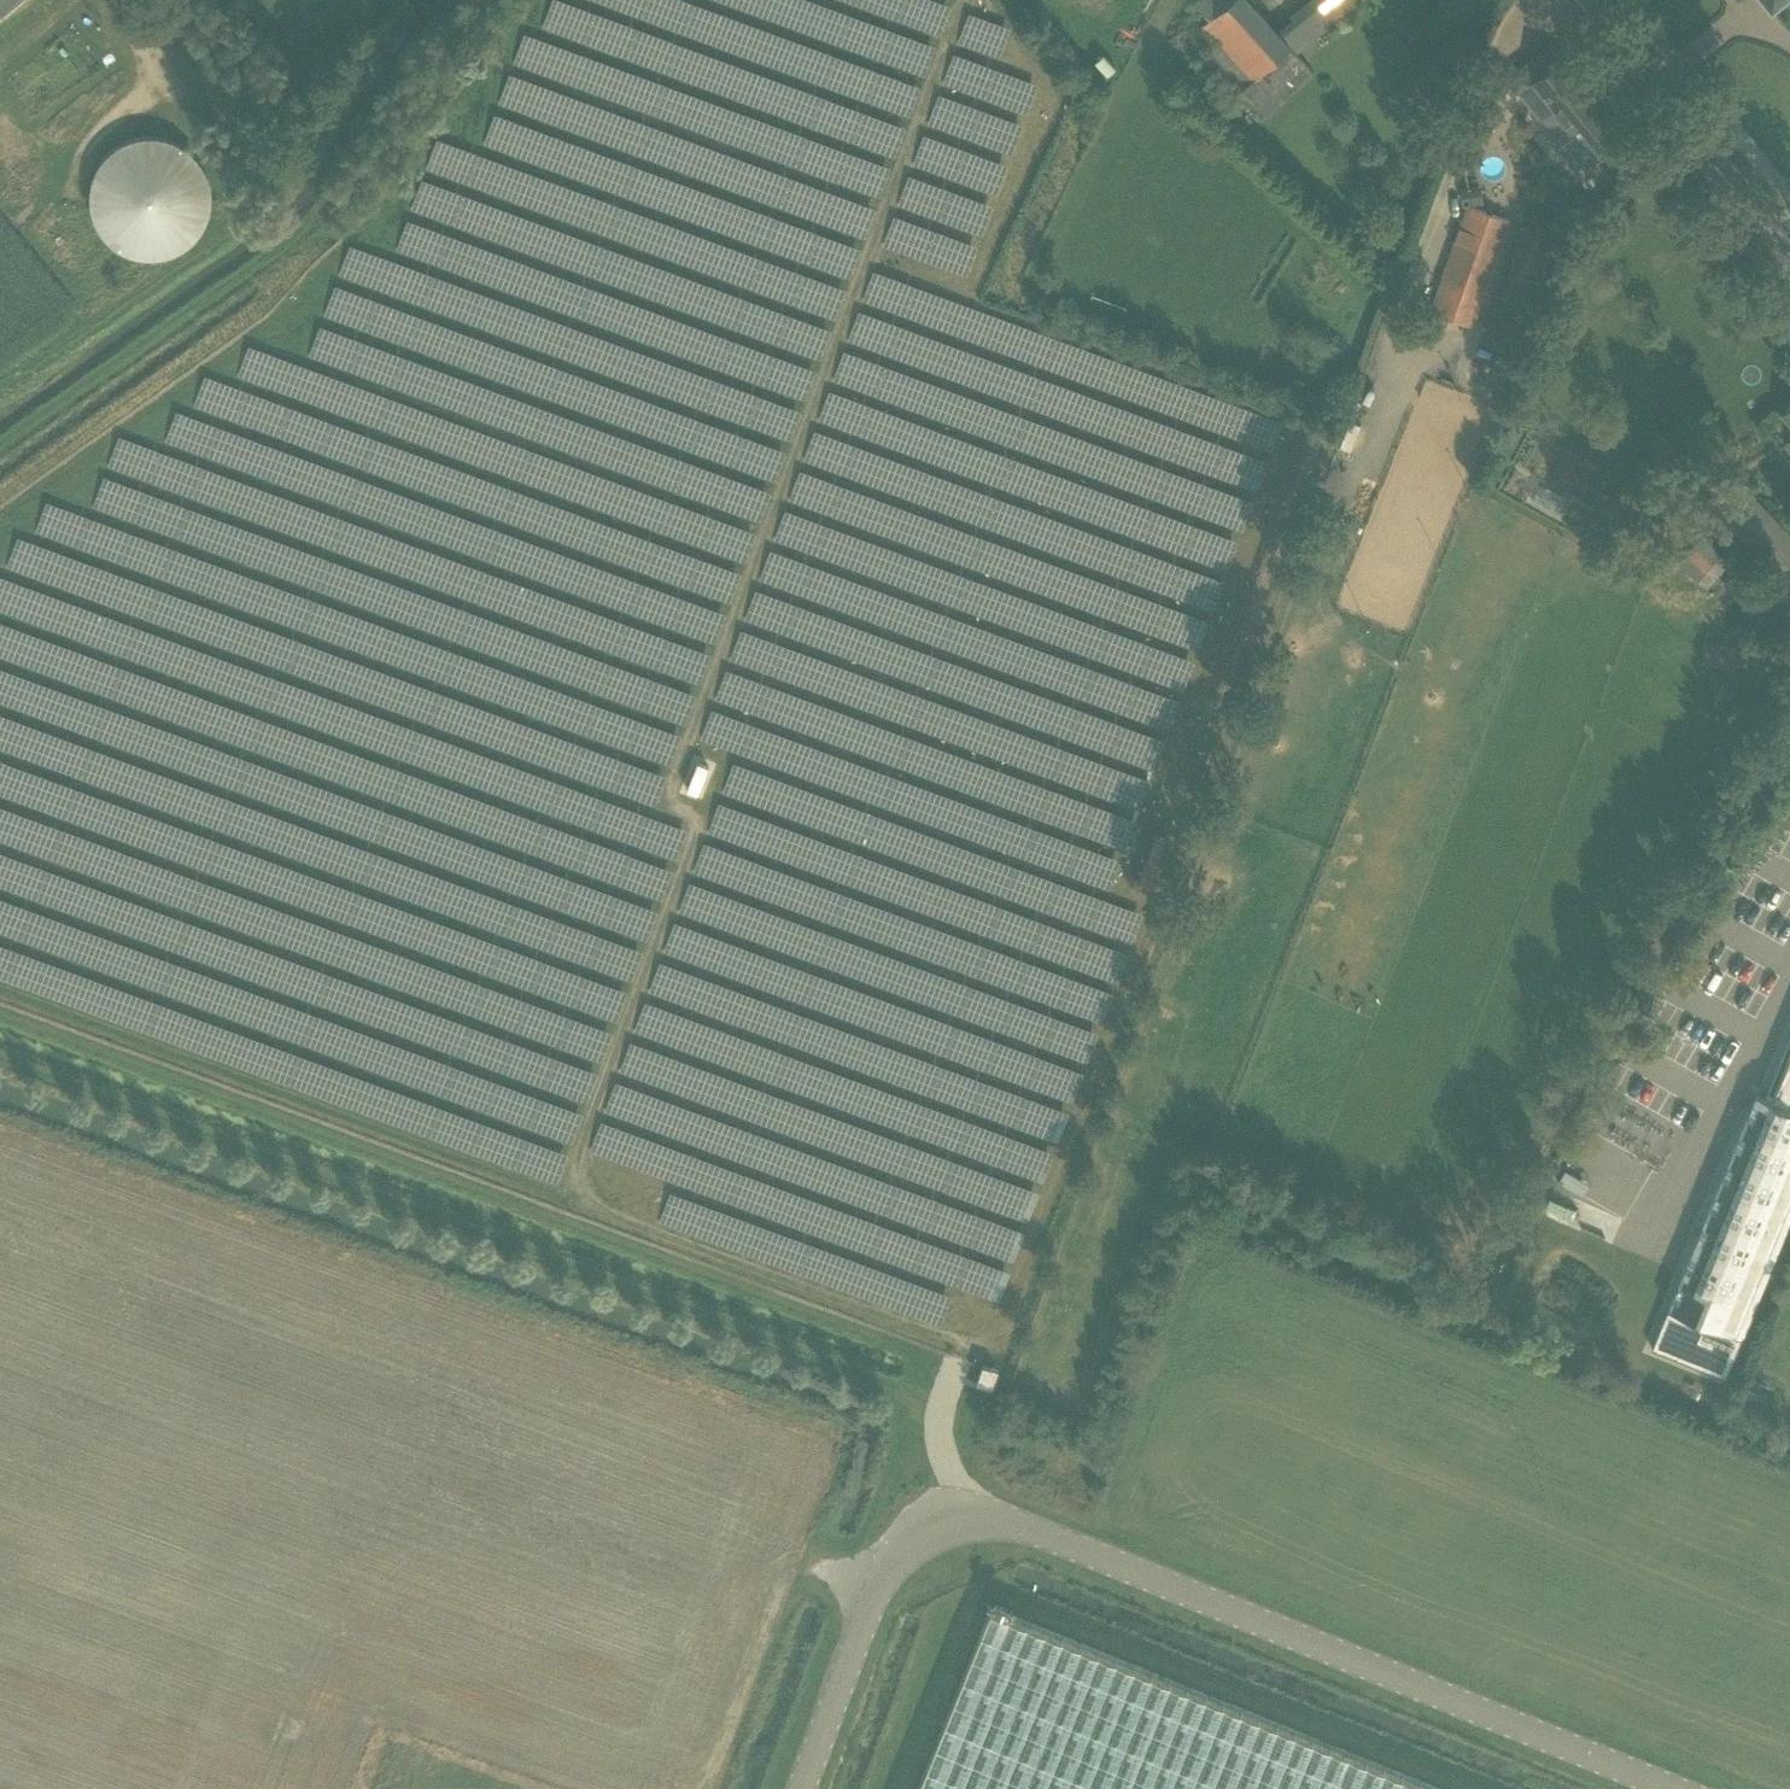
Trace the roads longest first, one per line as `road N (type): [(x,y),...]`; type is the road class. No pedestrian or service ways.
road 1 (unclassified): [(1667,1788),(964,1508),(928,1521),(889,1561),(804,1788)]
road 2 (tertiary): [(1789,255),(1580,0)]

